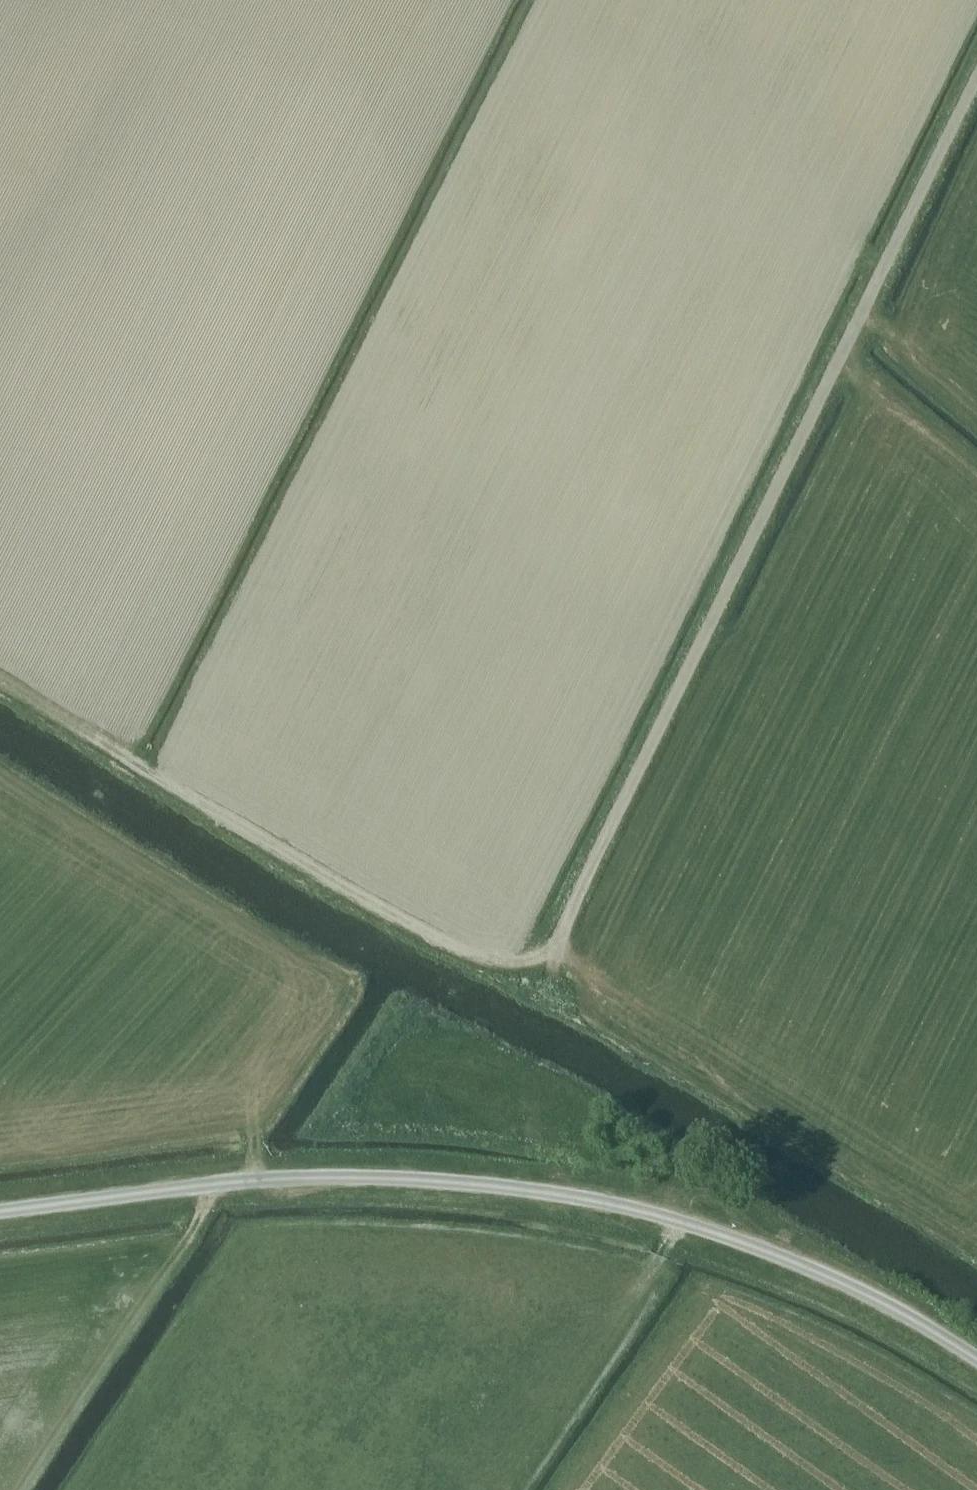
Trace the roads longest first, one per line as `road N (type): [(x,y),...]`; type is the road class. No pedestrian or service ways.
road 1 (unclassified): [(976,1364),(866,1296),(658,1215),(420,1187),(218,1190),(0,1219)]
road 2 (track): [(527,962),(545,958),(555,944),(976,75)]

